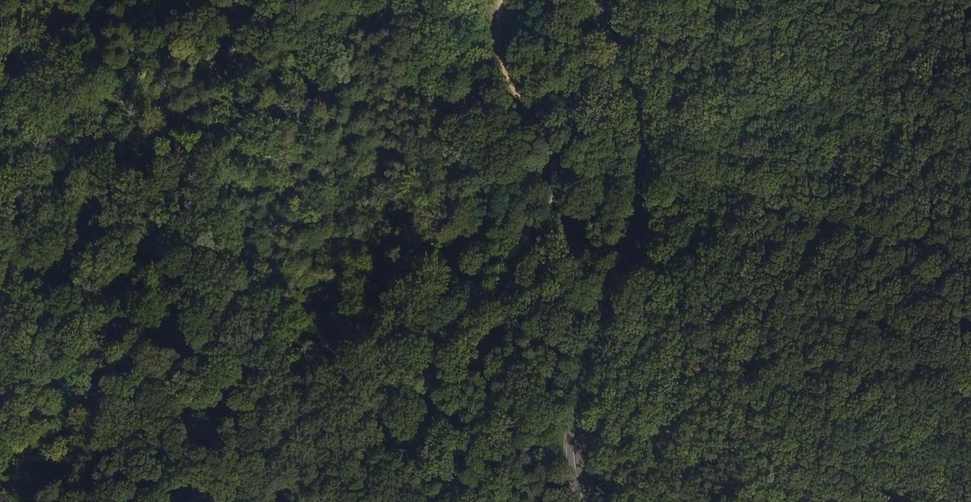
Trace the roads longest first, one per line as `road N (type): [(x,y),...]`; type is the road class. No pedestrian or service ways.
road 1 (track): [(507,0),(506,48),(548,149),(552,199),(527,253),(461,325),(434,372),(421,449),(433,501)]
road 2 (secondary): [(578,501),(571,427),(630,233),(635,182),(632,118),(598,0)]

